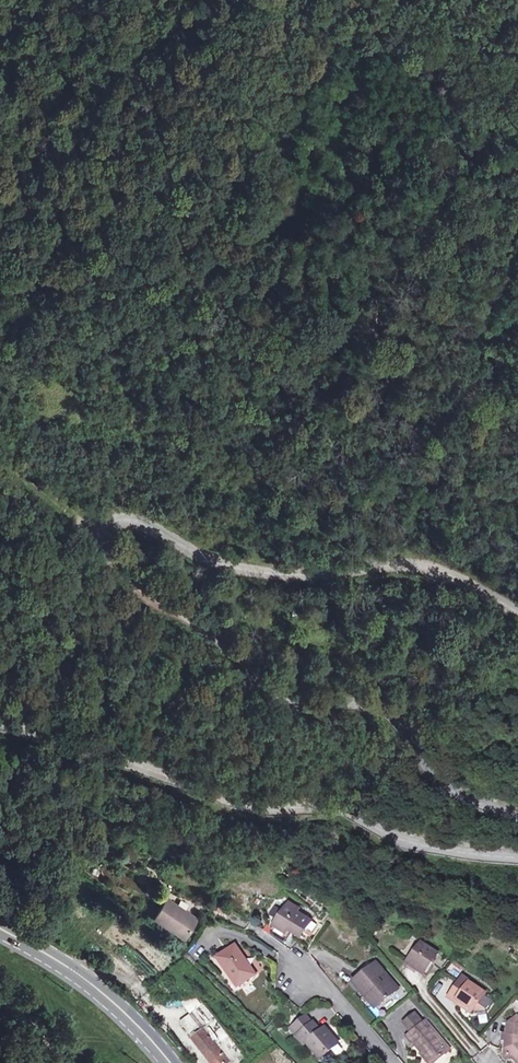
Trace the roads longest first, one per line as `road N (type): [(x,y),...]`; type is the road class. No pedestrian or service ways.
road 1 (unclassified): [(517,813),(445,785),(390,716),(285,688),(110,568),(95,532),(122,515),(214,559),(271,573),(413,566),(517,608)]
road 2 (unclassified): [(0,722),(213,795),(335,809),(386,835),(517,858)]
road 3 (secondary): [(0,929),(87,982),(170,1062)]
road 4 (residential): [(299,968),(336,996),(395,1062)]
road 5 (track): [(124,971),(202,1062)]

